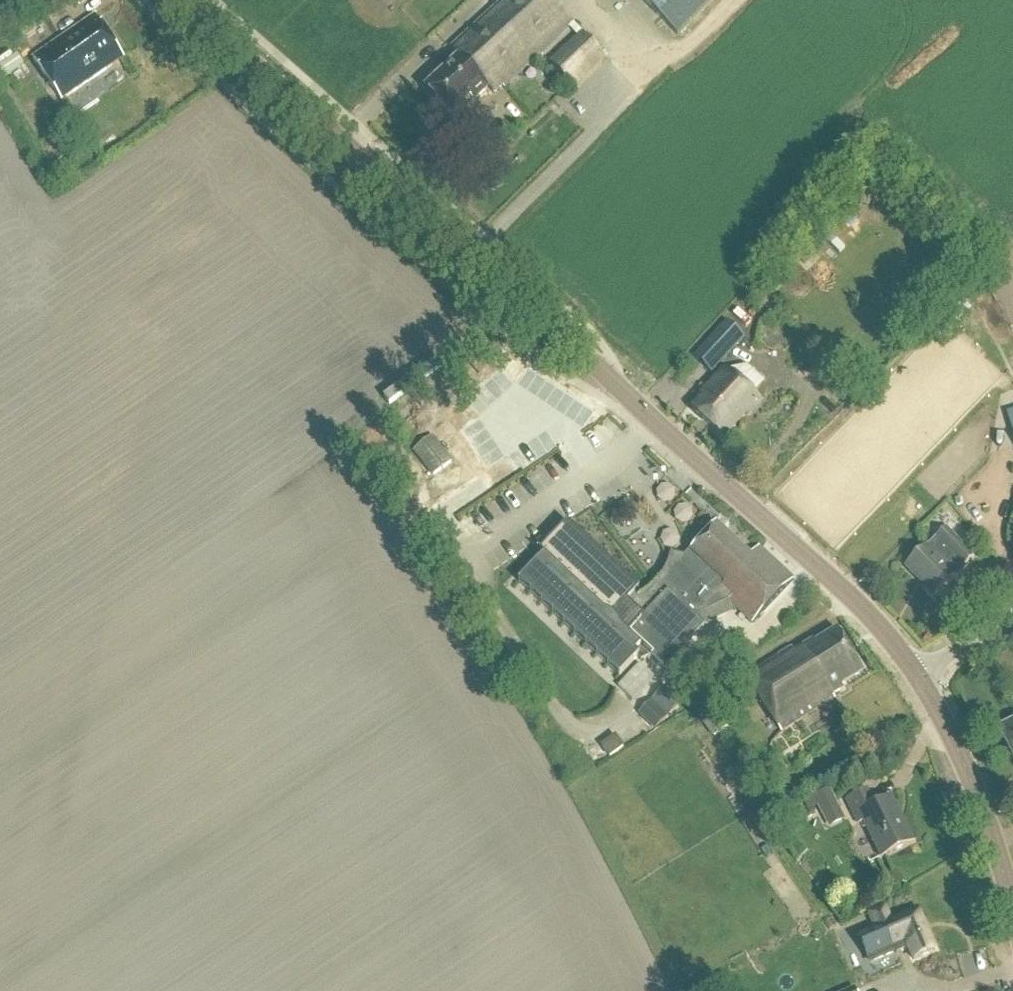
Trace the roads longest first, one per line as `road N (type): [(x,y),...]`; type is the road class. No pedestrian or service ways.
road 1 (tertiary): [(917,673),(868,617),(624,394),(176,0)]
road 2 (tertiary): [(1012,913),(983,814),(917,673)]

